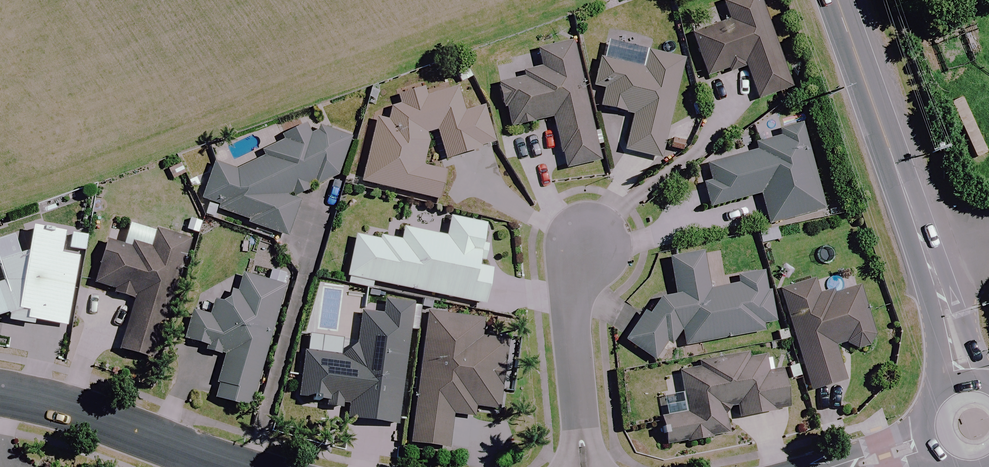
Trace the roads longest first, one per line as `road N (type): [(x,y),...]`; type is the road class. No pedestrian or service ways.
road 1 (secondary): [(978,391),(838,0)]
road 2 (tertiary): [(0,394),(70,408),(243,466)]
road 3 (residential): [(577,251),(585,466)]

